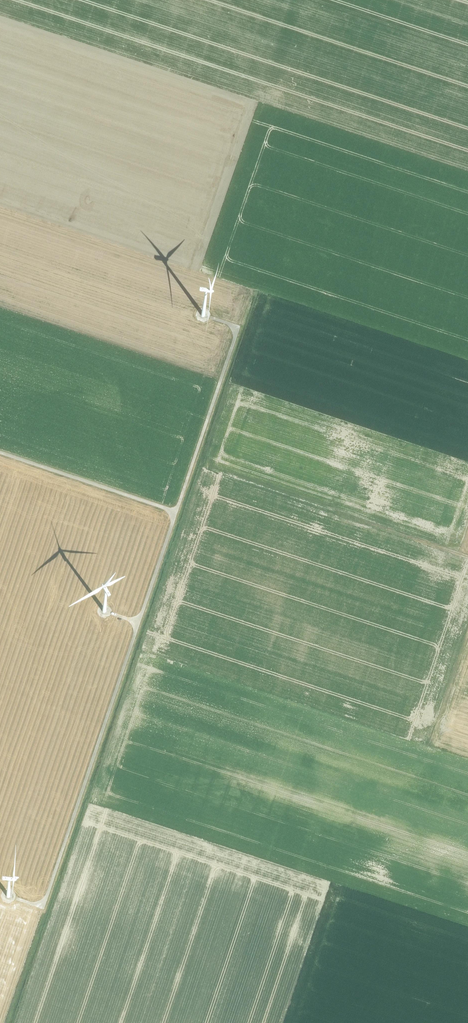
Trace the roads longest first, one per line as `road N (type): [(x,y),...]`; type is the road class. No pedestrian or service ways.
road 1 (track): [(354,520),(467,558)]

